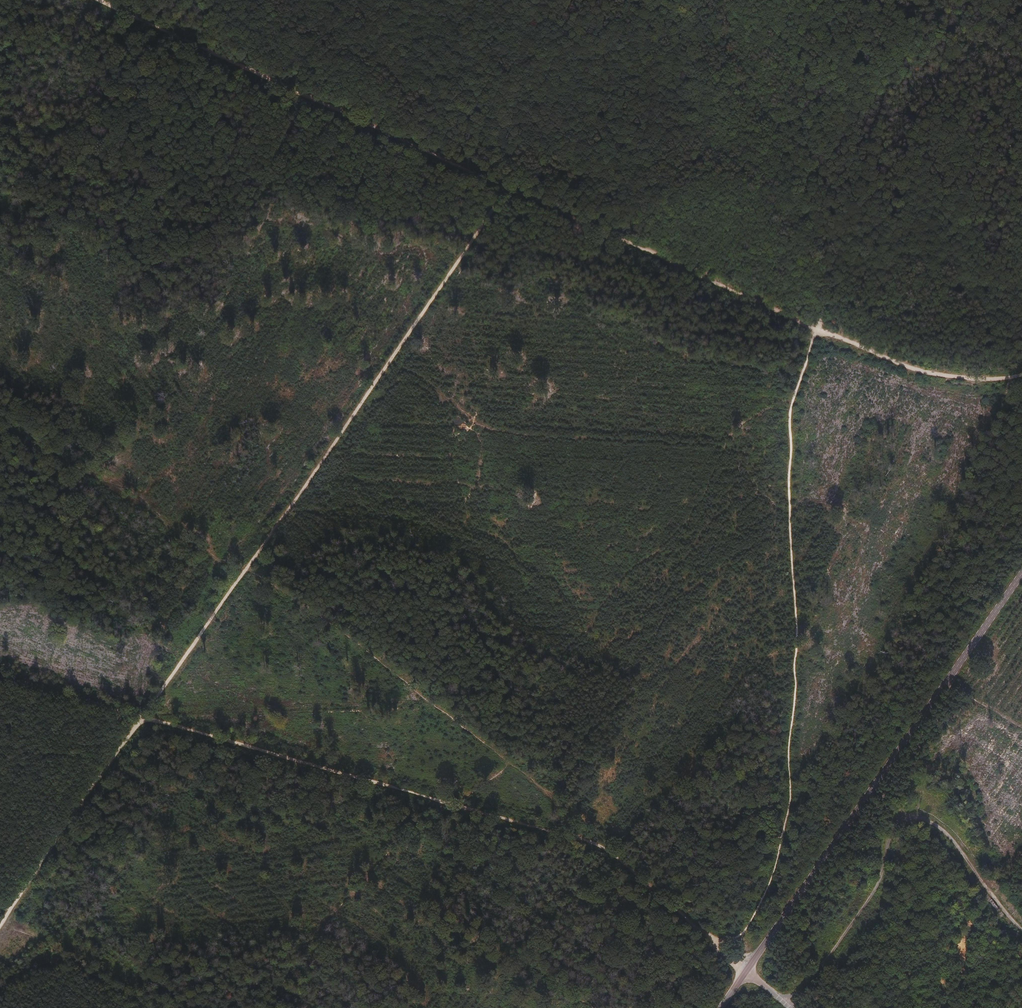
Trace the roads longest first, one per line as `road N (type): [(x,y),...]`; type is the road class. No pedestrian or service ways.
road 1 (tertiary): [(1021,572),(748,968)]
road 2 (track): [(506,187),(245,575)]
road 3 (track): [(506,187),(101,0)]
road 4 (track): [(786,1004),(866,909),(880,886),(884,840),(912,817),(950,834),(995,896)]
road 5 (track): [(506,187),(814,328)]
road 6 (track): [(146,719),(448,809)]
road 7 (track): [(146,719),(8,915)]
road 8 (track): [(1021,371),(926,376),(814,328)]
road 9 (track): [(245,575),(146,719)]
road 10 (track): [(448,809),(614,860)]
road 11 (track): [(0,678),(146,719)]

